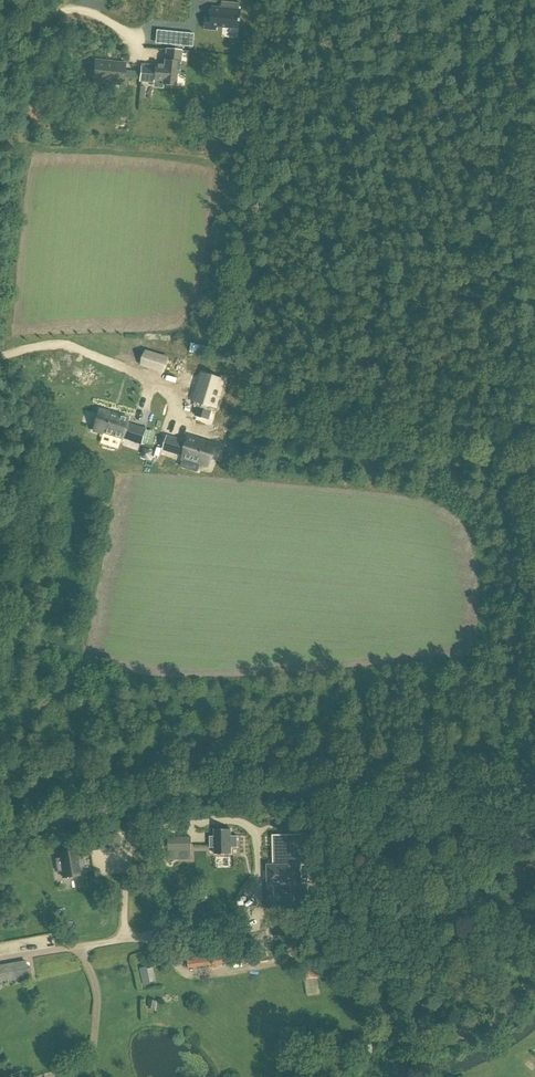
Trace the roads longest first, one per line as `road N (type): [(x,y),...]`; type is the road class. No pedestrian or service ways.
road 1 (track): [(453,77),(410,163),(369,199),(348,323),(354,362),(335,415),(534,430)]
road 2 (unclassified): [(0,840),(210,797),(468,794),(534,781)]
road 3 (track): [(0,784),(22,757),(31,715),(67,669),(106,483),(70,431),(46,346)]
road 4 (track): [(481,0),(465,64),(453,77),(252,9)]
road 5 (track): [(150,938),(188,978),(276,1027),(312,1076)]
road 6 (track): [(84,1076),(93,1064),(99,993),(80,948),(0,959)]
road 7 (track): [(157,383),(69,345),(0,354)]
road 8 (track): [(263,879),(216,878),(150,938)]

